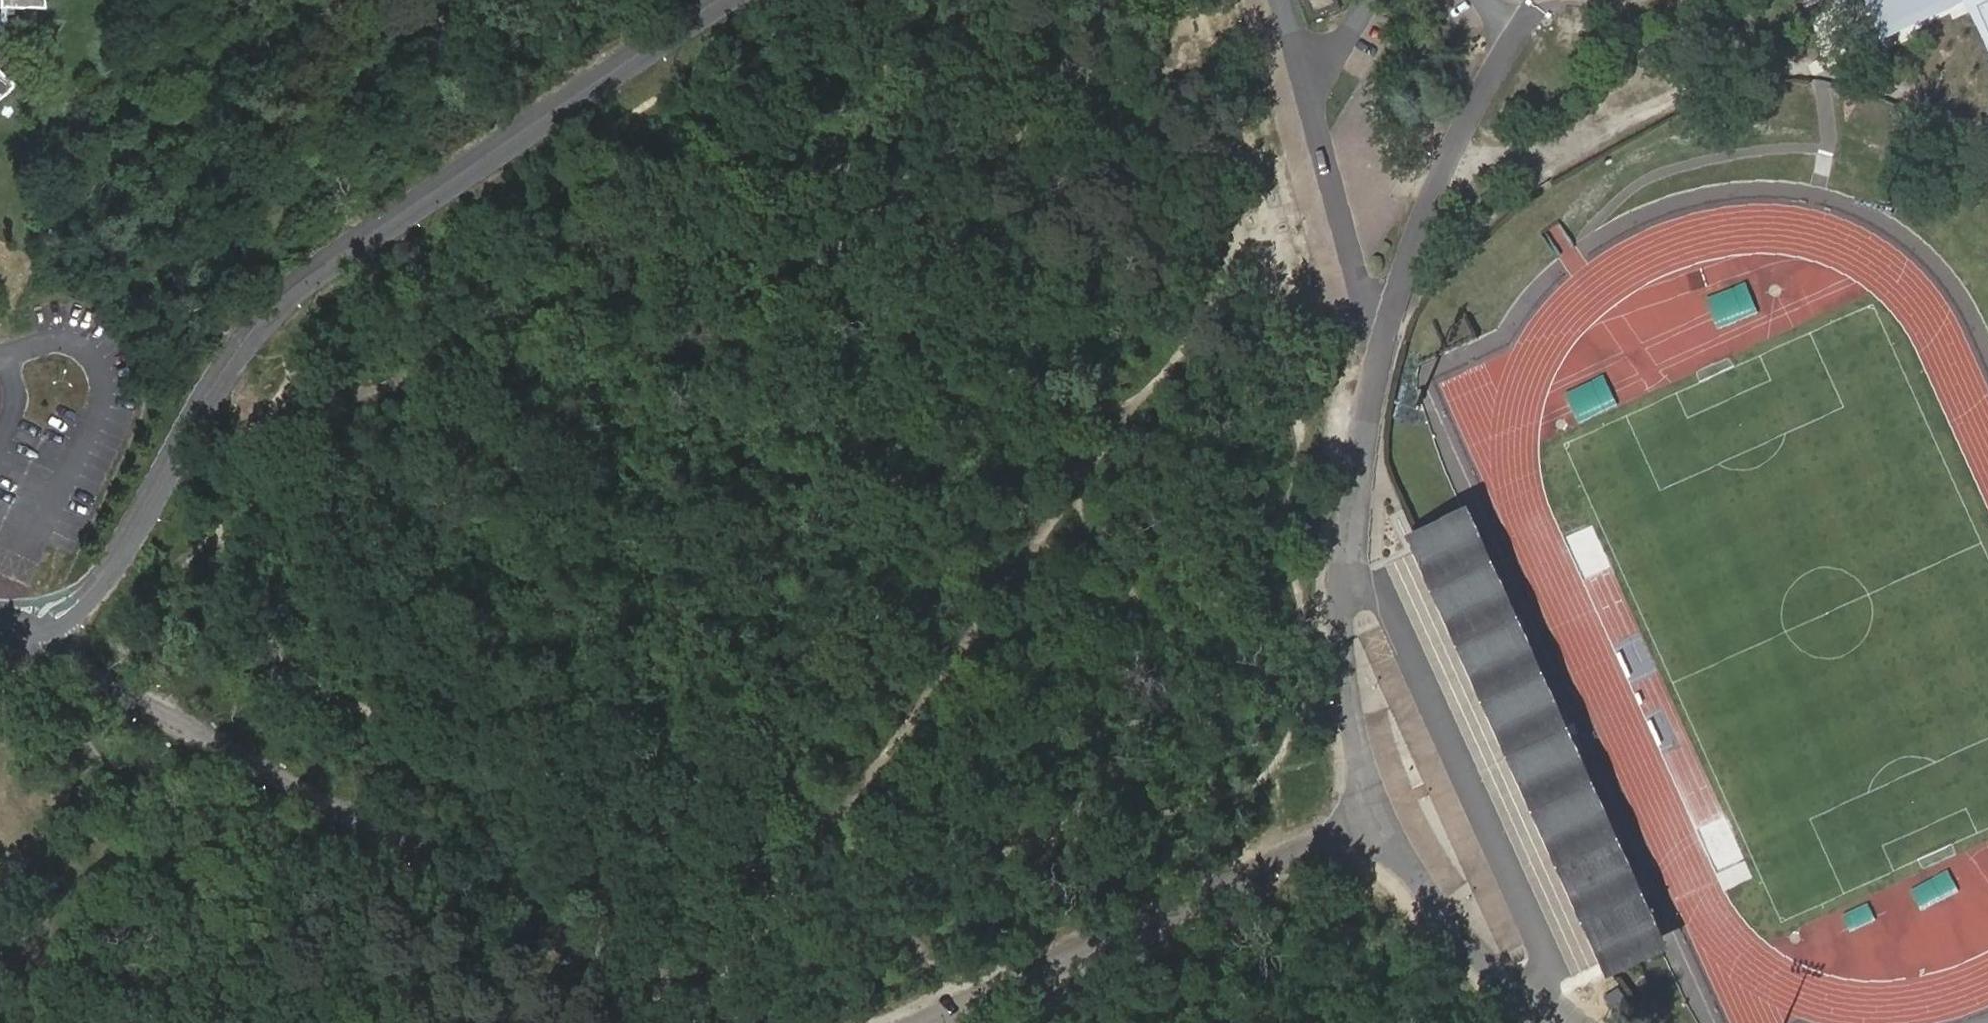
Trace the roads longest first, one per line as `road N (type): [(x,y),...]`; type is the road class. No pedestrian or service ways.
road 1 (unclassified): [(0,621),(61,627),(108,581),(187,465),(248,343),(284,302),(732,0)]

